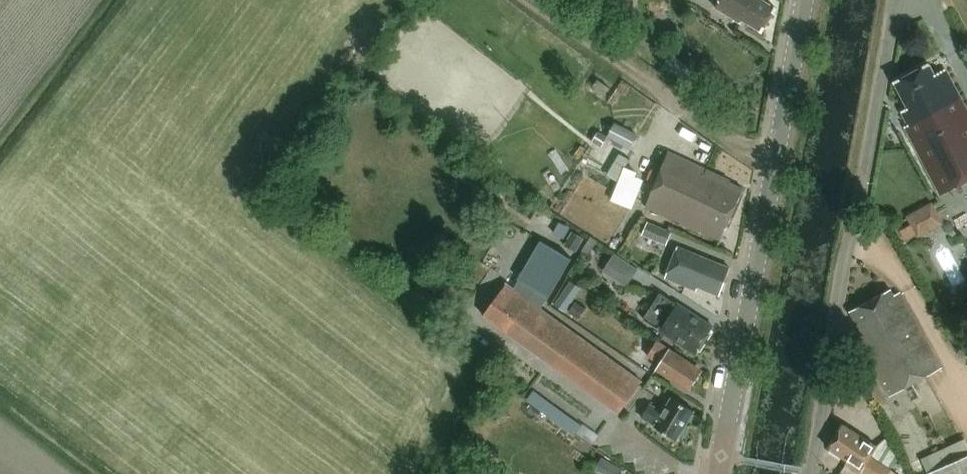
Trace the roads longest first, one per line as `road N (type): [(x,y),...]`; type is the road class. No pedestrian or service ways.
road 1 (unclassified): [(811,473),(897,0)]
road 2 (tertiary): [(718,473),(803,0)]
road 3 (track): [(772,169),(540,0)]

